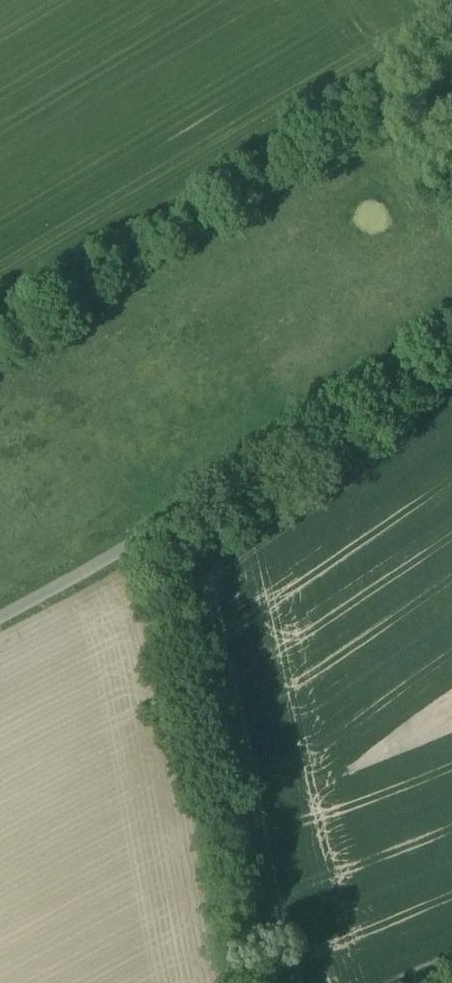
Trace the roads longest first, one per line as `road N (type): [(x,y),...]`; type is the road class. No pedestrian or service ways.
road 1 (unclassified): [(451,296),(237,477),(0,615)]

